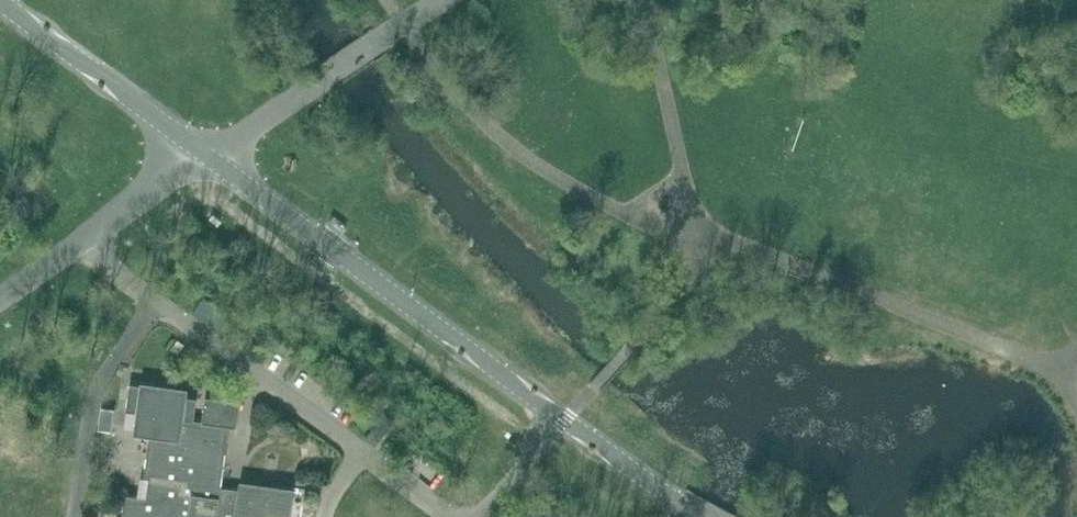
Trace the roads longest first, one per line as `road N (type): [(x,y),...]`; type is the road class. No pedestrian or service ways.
road 1 (residential): [(716,516),(565,420),(210,156)]
road 2 (residential): [(210,156),(0,3)]
road 3 (residential): [(210,156),(0,300)]
road 4 (residential): [(210,156),(378,36)]

